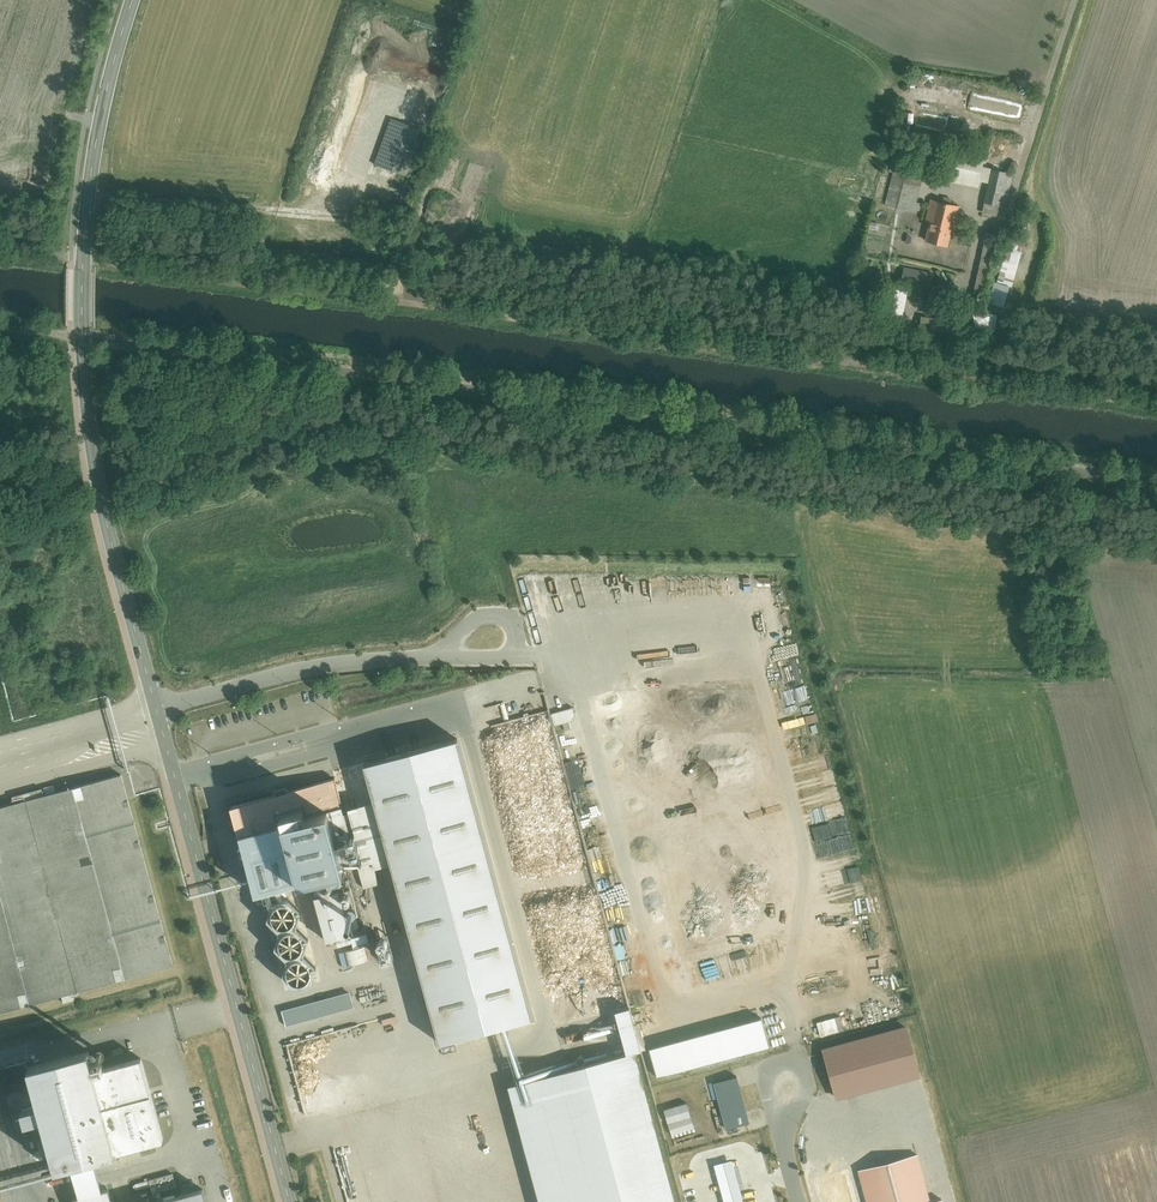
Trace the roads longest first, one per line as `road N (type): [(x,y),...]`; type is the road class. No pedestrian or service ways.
road 1 (track): [(85,258),(1156,399)]
road 2 (tertiary): [(158,710),(93,439),(83,327),(91,174),(133,0)]
road 3 (tertiary): [(290,1201),(162,724)]
road 4 (residential): [(158,710),(340,661),(490,649)]
road 5 (residential): [(162,724),(0,768)]

